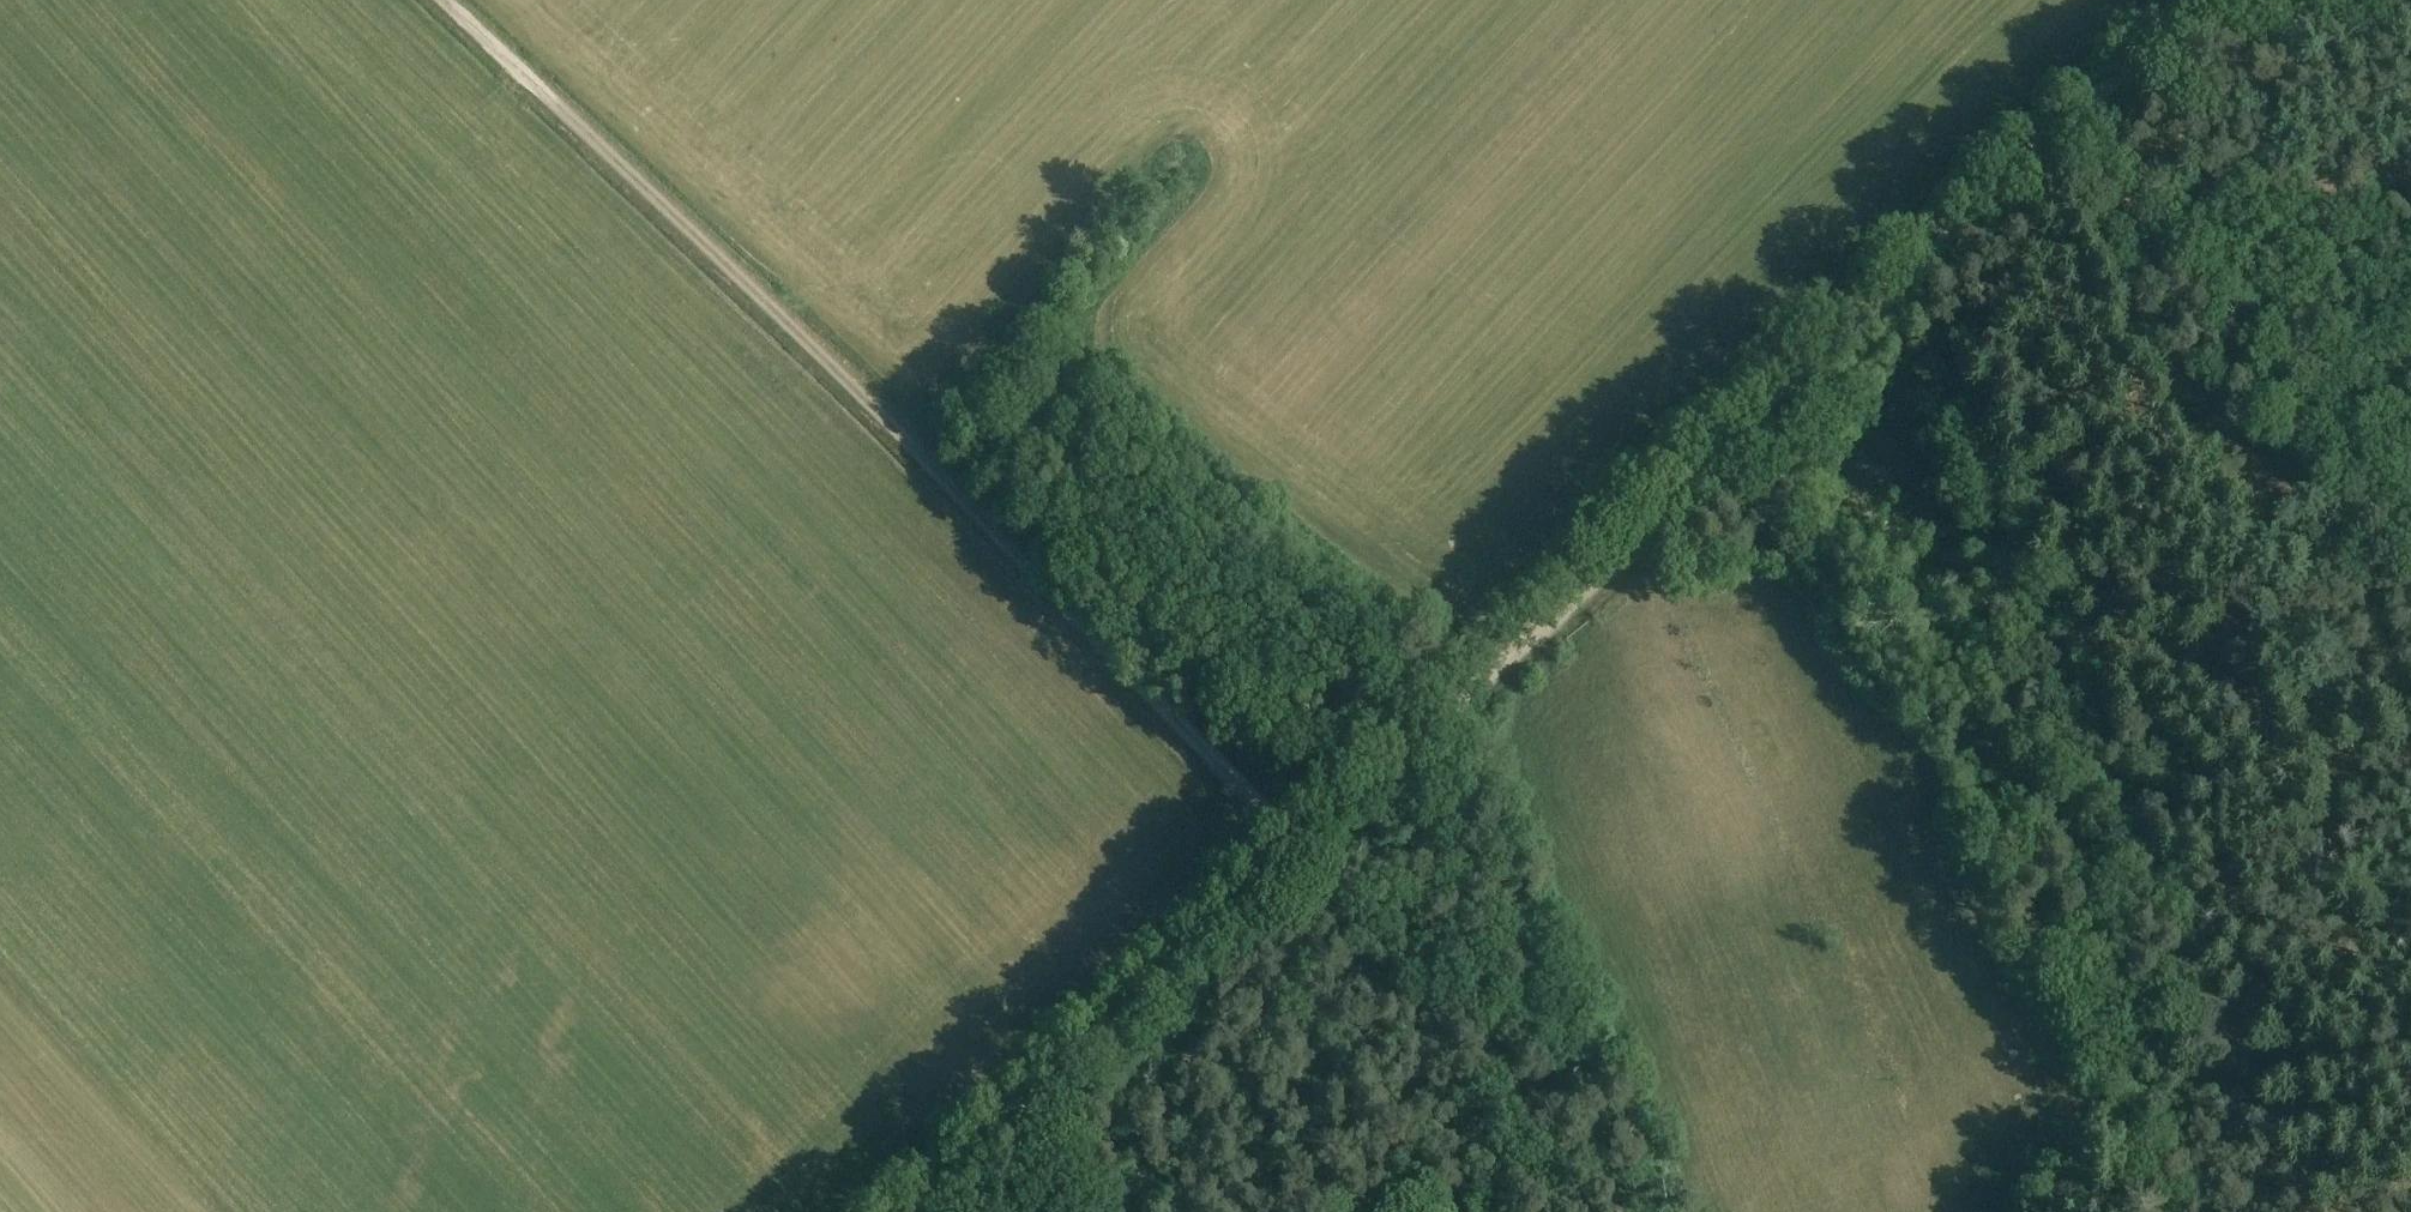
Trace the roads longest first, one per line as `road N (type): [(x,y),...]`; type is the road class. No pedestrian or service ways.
road 1 (track): [(911,1211),(2201,0)]
road 2 (track): [(1294,854),(963,494),(447,0)]

